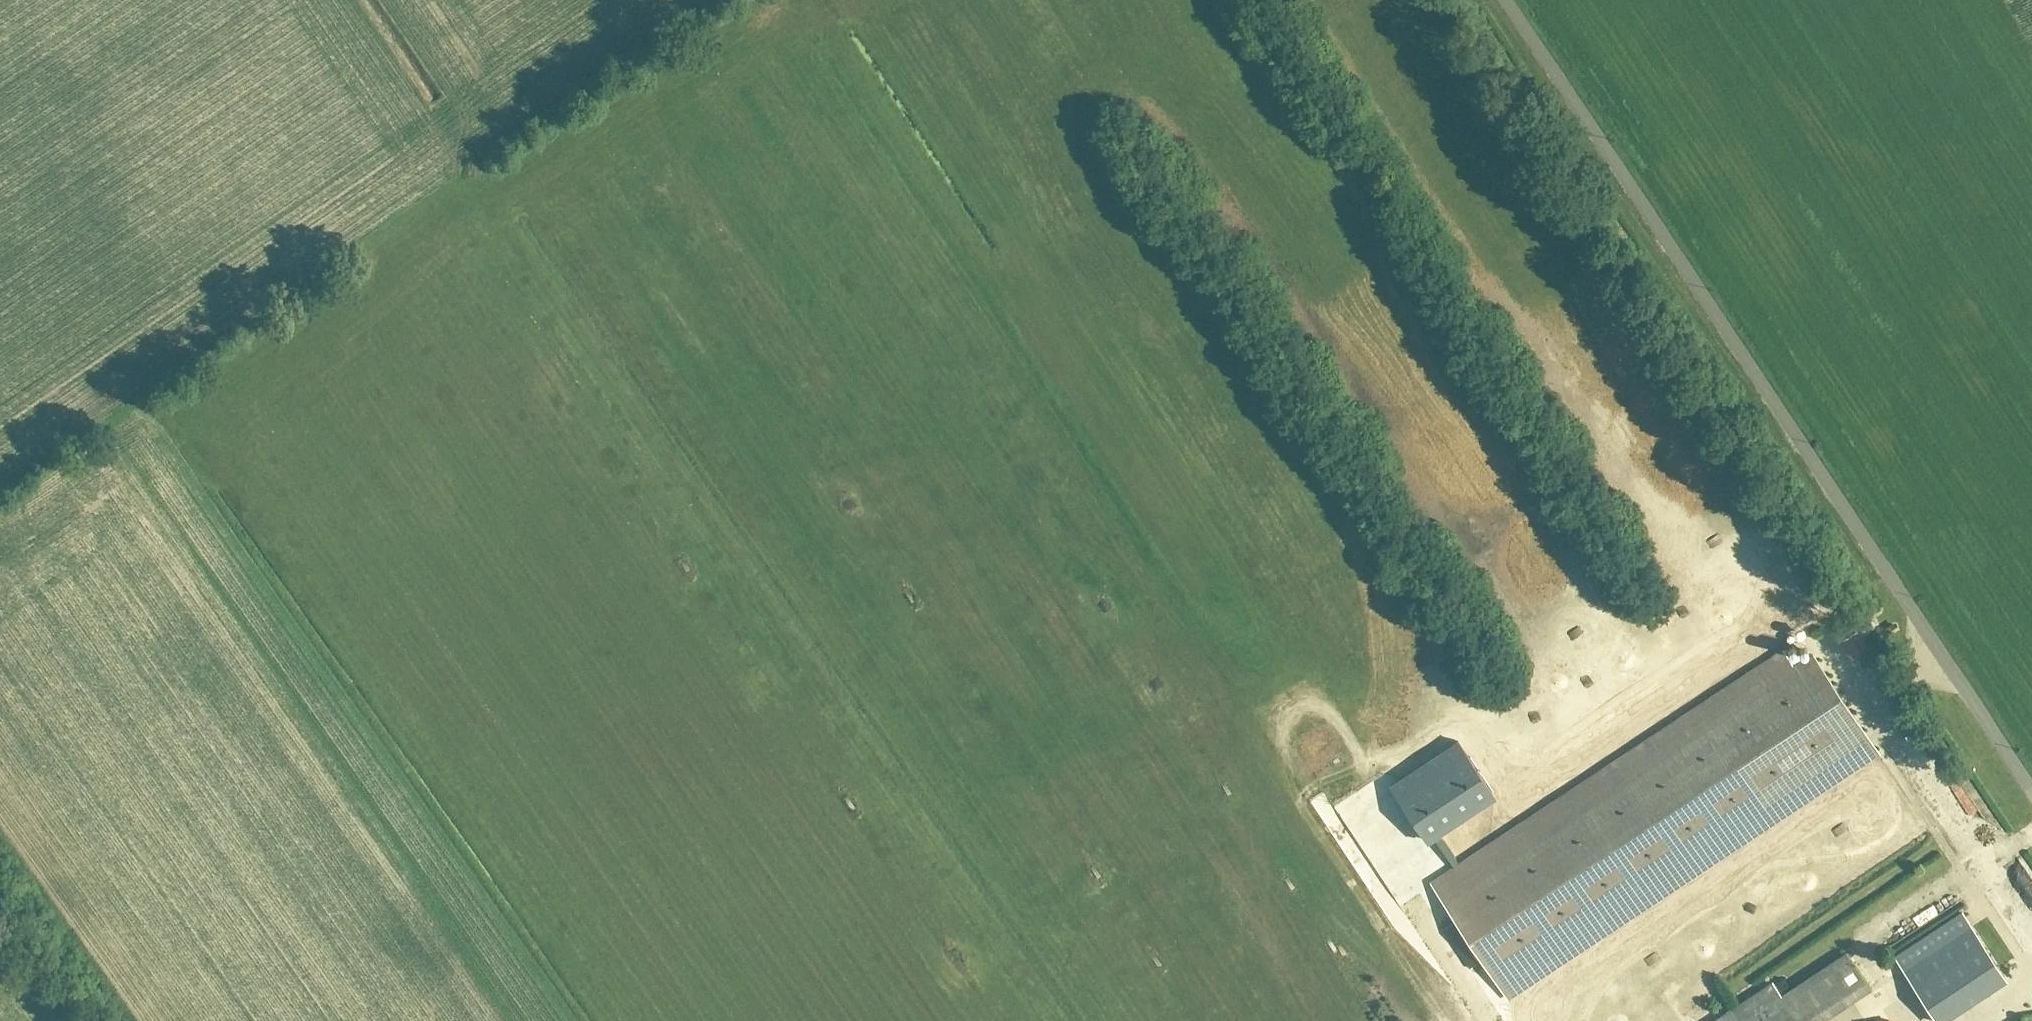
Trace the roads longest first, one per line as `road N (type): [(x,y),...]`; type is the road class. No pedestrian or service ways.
road 1 (unclassified): [(2031,792),(1507,0)]
road 2 (track): [(1351,822),(1482,1020)]

